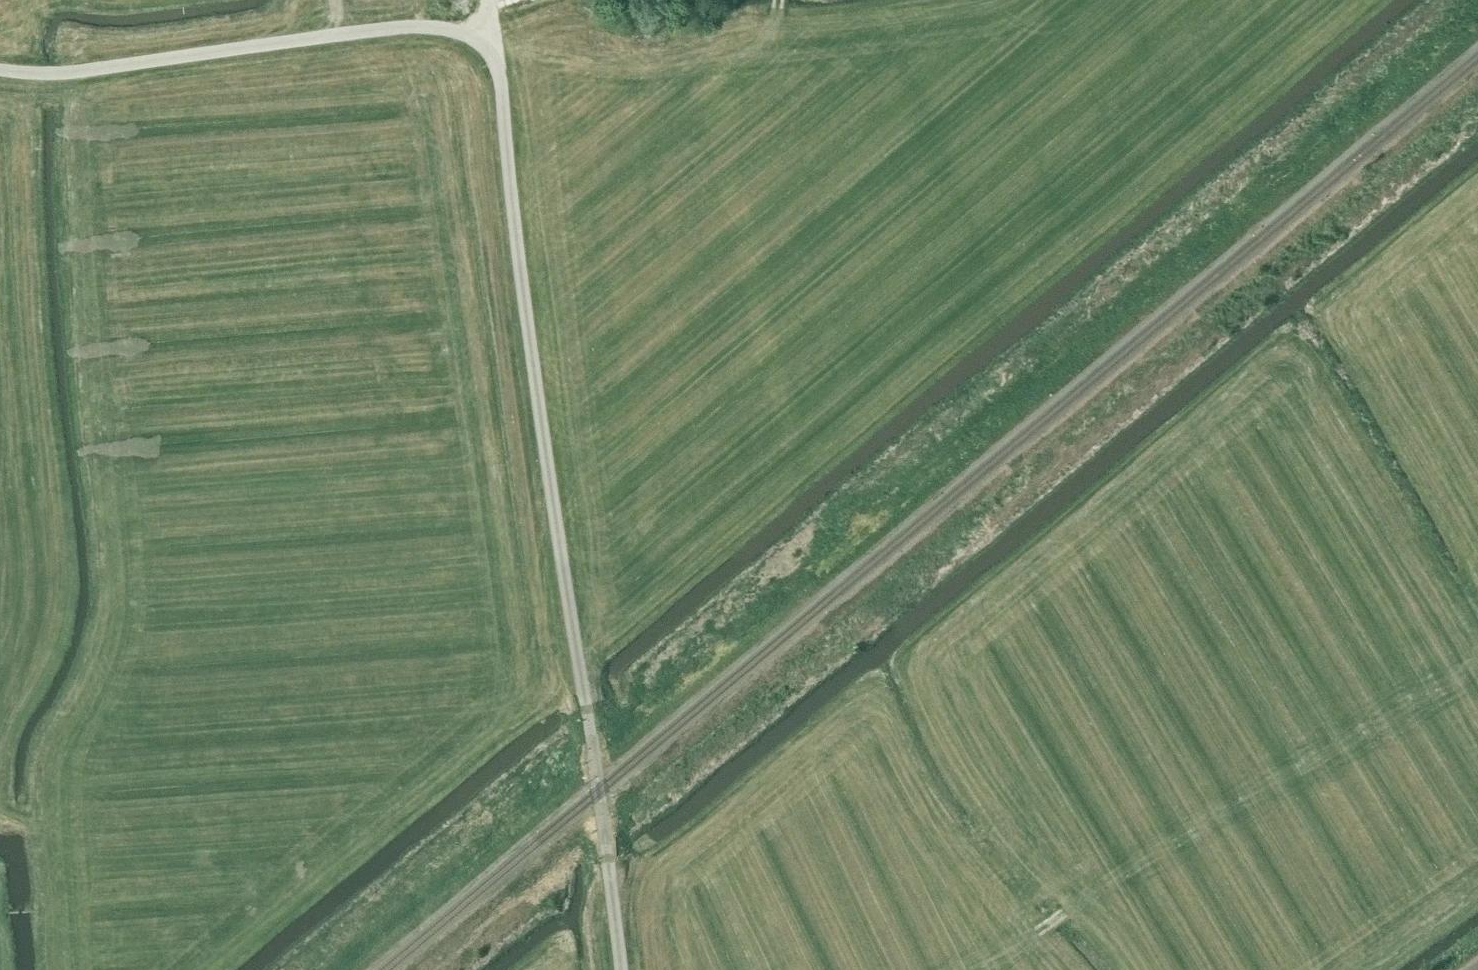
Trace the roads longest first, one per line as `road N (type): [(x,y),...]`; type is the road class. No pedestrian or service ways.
road 1 (unclassified): [(620,969),(501,62),(482,43),(439,33),(39,81),(0,78)]

